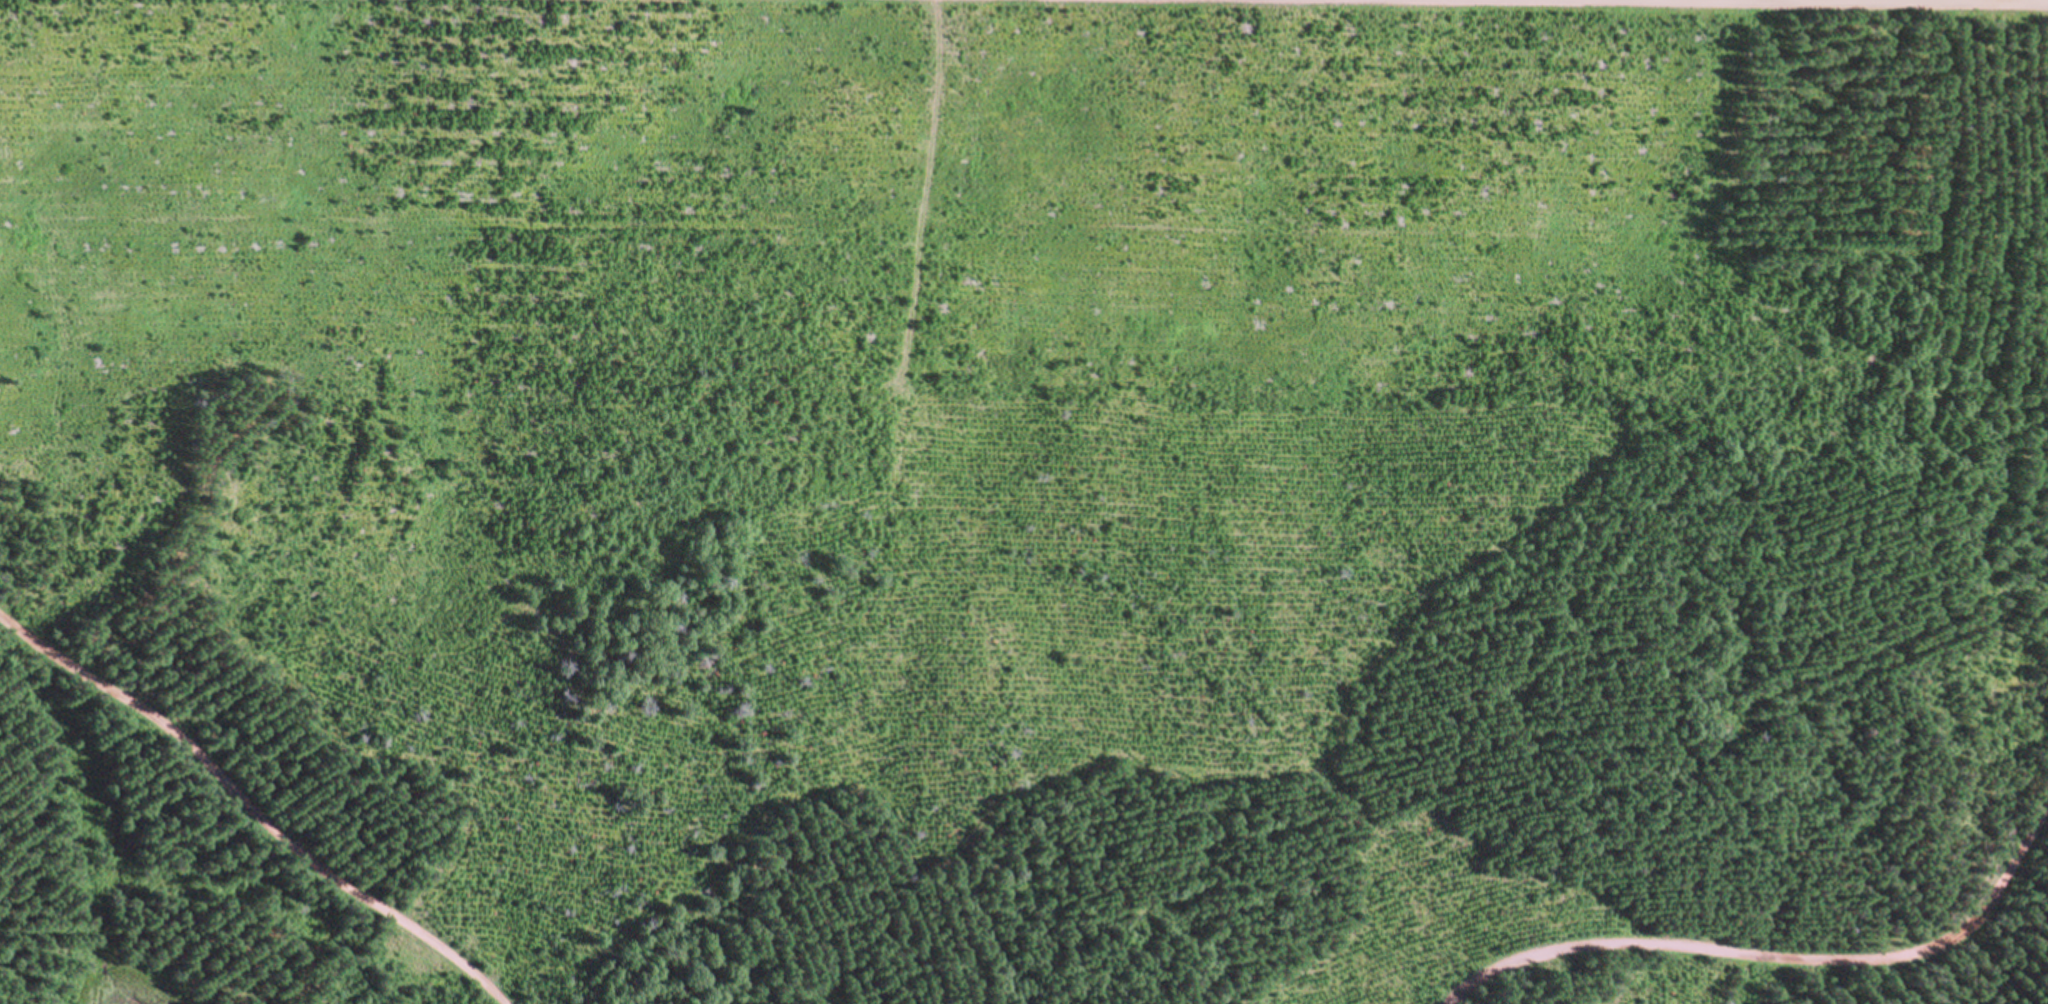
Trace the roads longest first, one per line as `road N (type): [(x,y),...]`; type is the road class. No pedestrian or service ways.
road 1 (track): [(0,606),(77,649),(277,811),(480,952),(525,1003)]
road 2 (residential): [(2047,2),(1761,0)]

